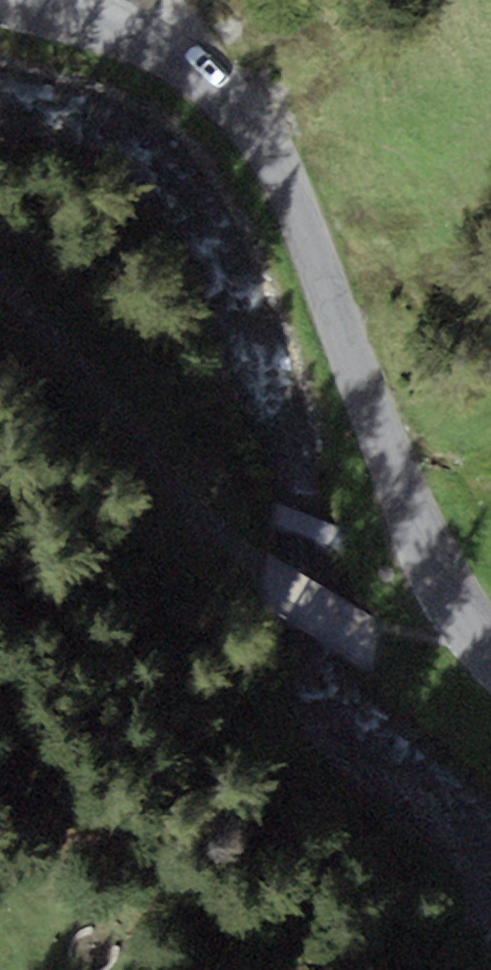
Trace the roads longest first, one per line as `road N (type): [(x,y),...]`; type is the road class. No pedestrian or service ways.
road 1 (tertiary): [(0,1),(85,20),(186,58),(226,96),(259,145),(428,551),(490,652)]
road 2 (track): [(0,302),(116,454),(314,527),(428,551)]

